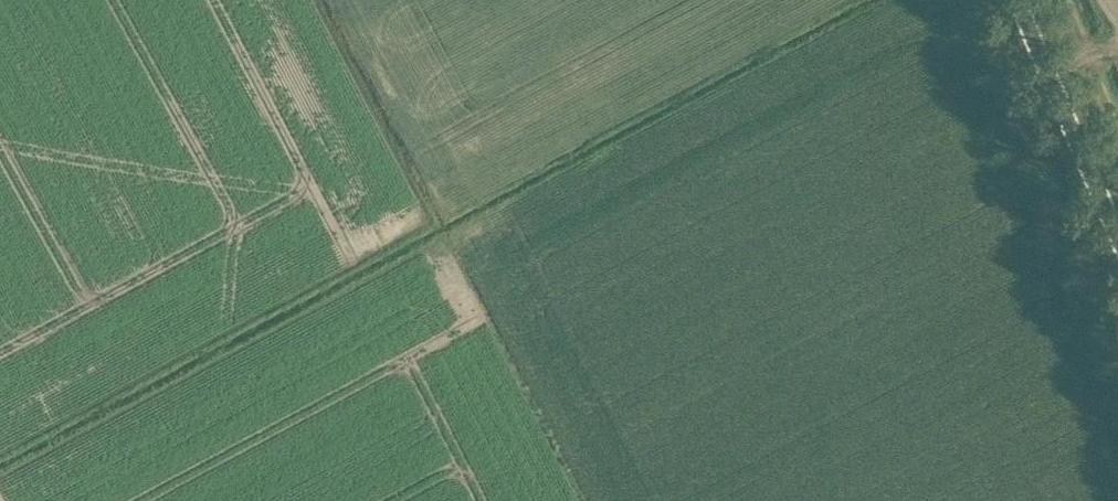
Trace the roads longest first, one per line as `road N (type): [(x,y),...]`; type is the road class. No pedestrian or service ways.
road 1 (unclassified): [(1117,264),(1009,0)]

